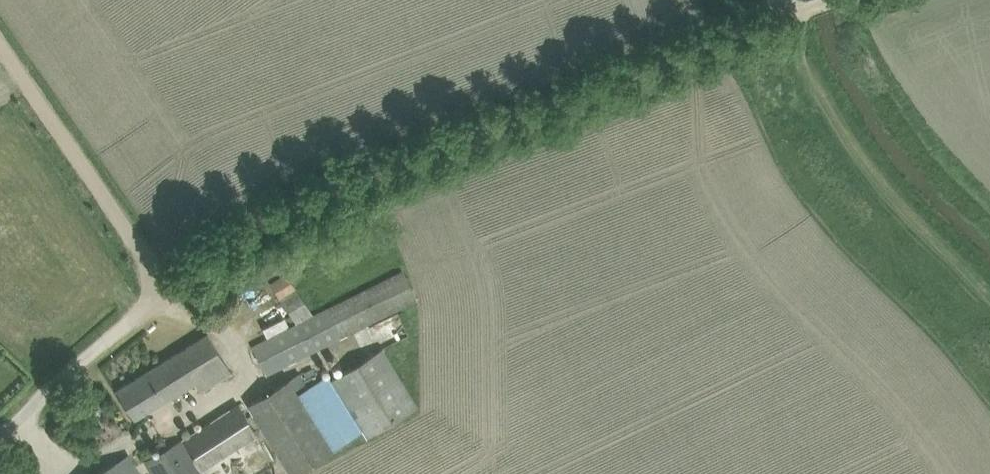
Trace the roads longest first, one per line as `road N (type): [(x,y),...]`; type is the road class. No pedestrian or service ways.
road 1 (track): [(161,288),(315,198),(606,84)]
road 2 (track): [(161,288),(0,48)]
road 3 (track): [(989,297),(827,105)]
road 4 (track): [(785,16),(606,84)]
road 5 (unclassified): [(0,443),(124,325)]

